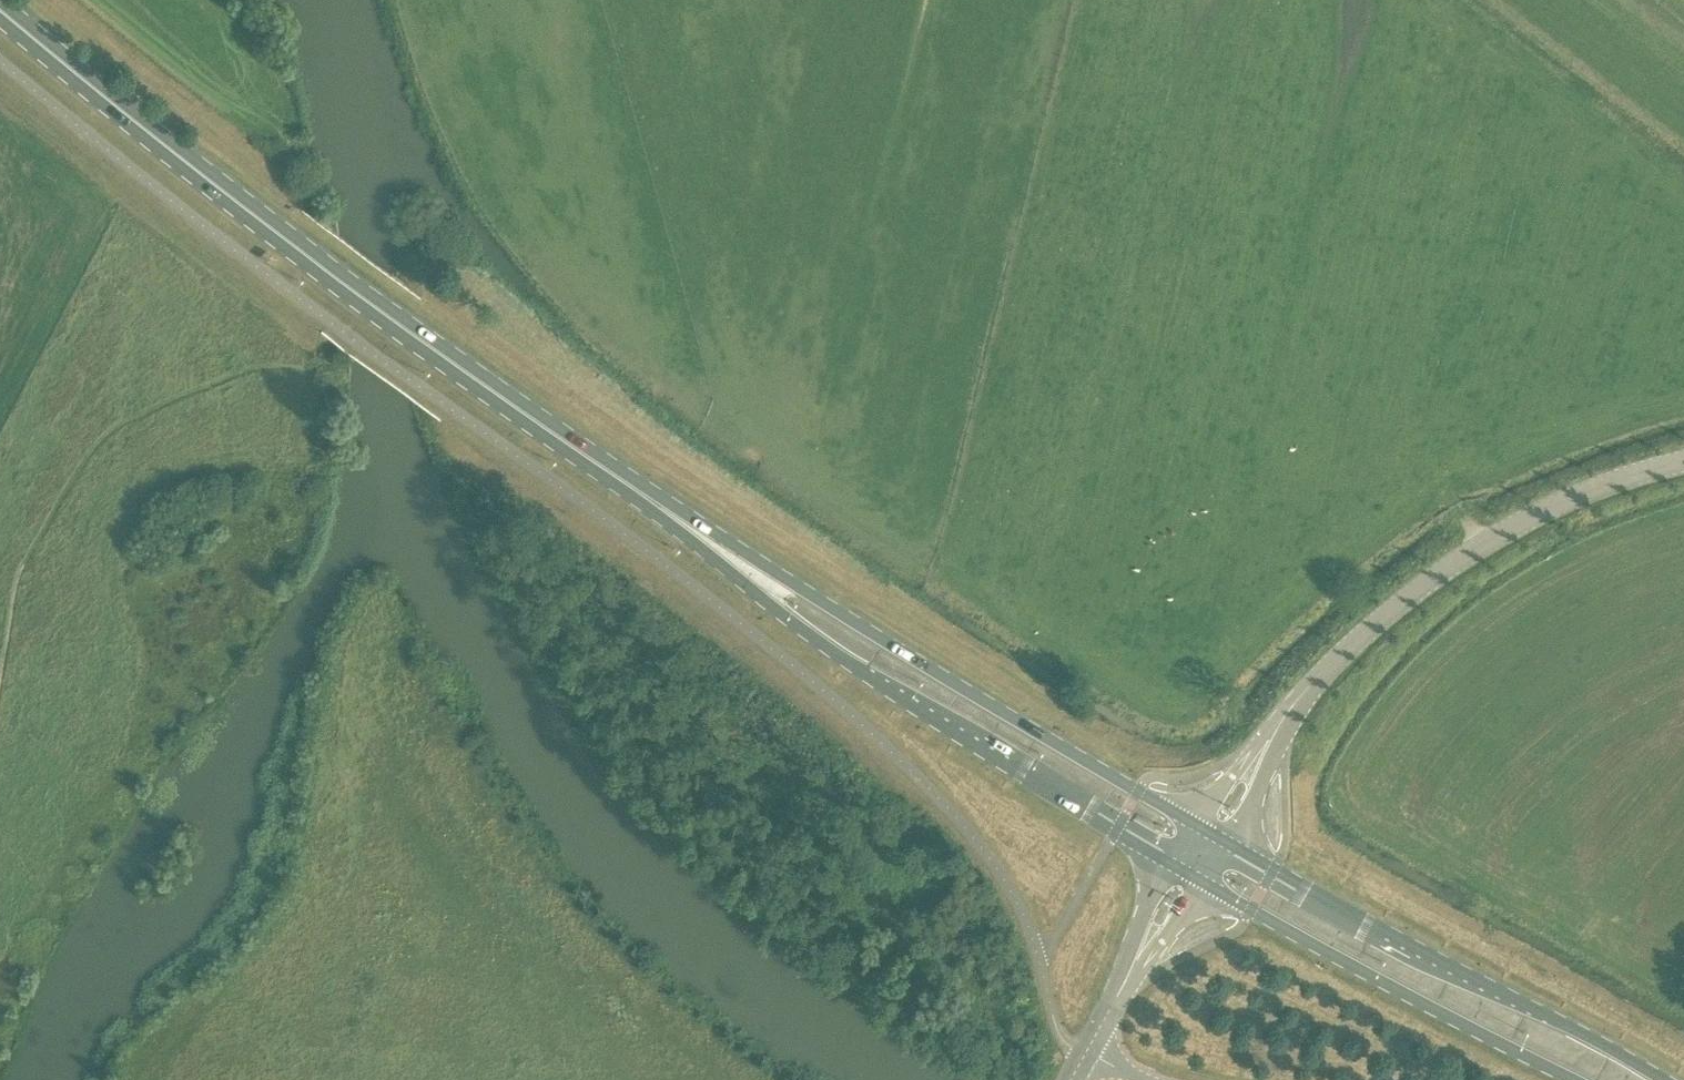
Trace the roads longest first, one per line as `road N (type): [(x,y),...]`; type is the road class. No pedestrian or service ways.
road 1 (primary): [(623,482),(310,258),(0,10)]
road 2 (primary): [(623,482),(787,620),(1171,862)]
road 3 (primary): [(1194,826),(623,482)]
road 4 (tertiary): [(1262,762),(1309,687),(1399,601),(1518,523),(1581,492),(1683,461)]
road 5 (primary): [(1661,1079),(1335,911),(1225,844)]
road 6 (primary): [(1202,883),(1574,1079)]
road 7 (tertiary): [(1171,862),(1143,910),(1131,975)]

